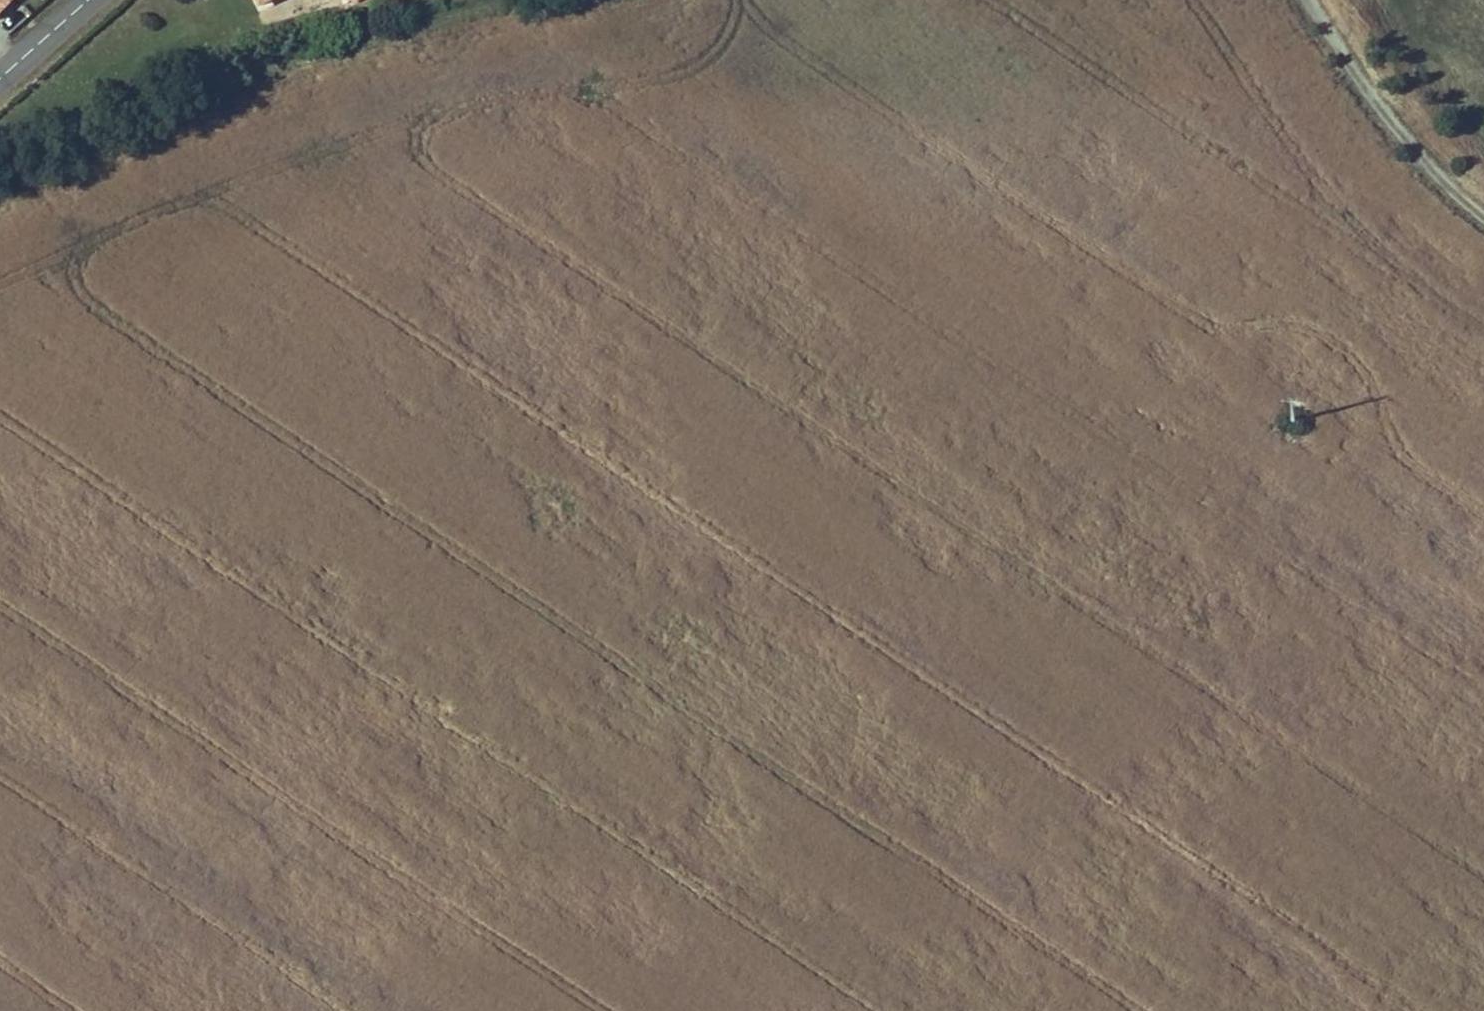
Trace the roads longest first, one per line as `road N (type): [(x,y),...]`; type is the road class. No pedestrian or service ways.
road 1 (track): [(1483,212),(1450,194),(1321,0)]
road 2 (residential): [(0,82),(90,0)]

